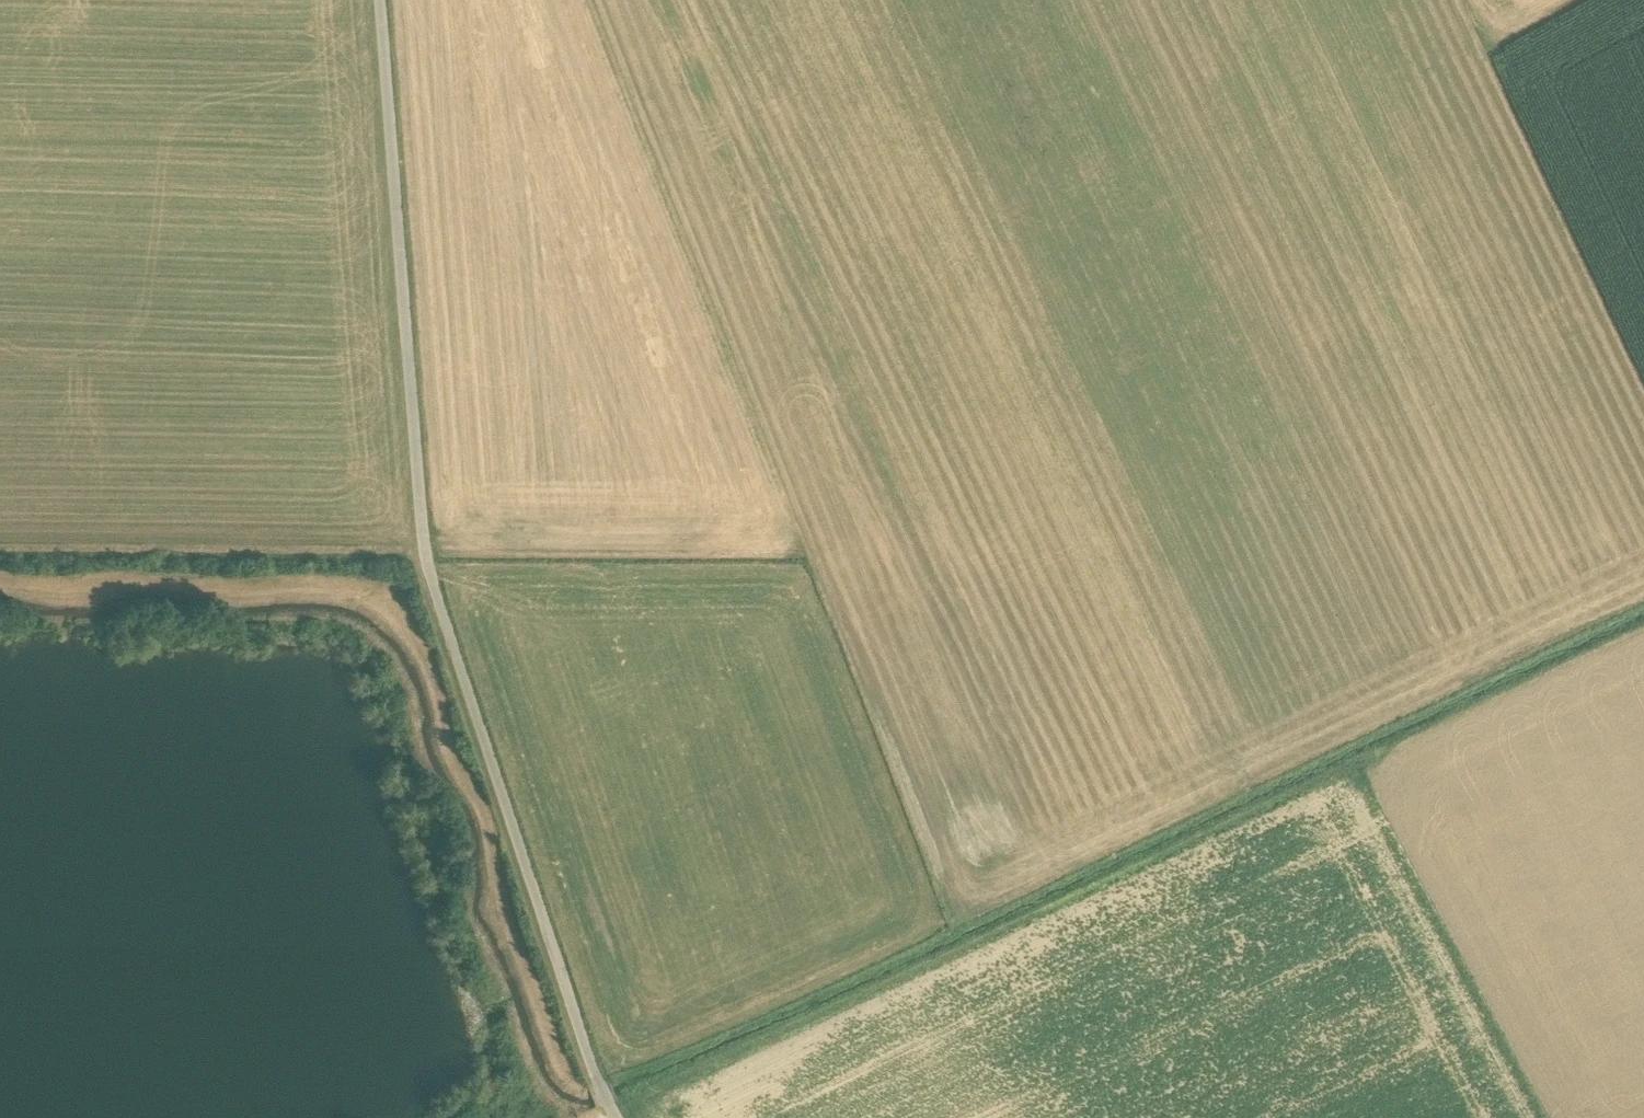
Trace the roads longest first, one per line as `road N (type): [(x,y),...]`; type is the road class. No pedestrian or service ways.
road 1 (track): [(380,0),(426,561),(617,1117)]
road 2 (track): [(0,562),(284,567),(426,561)]

